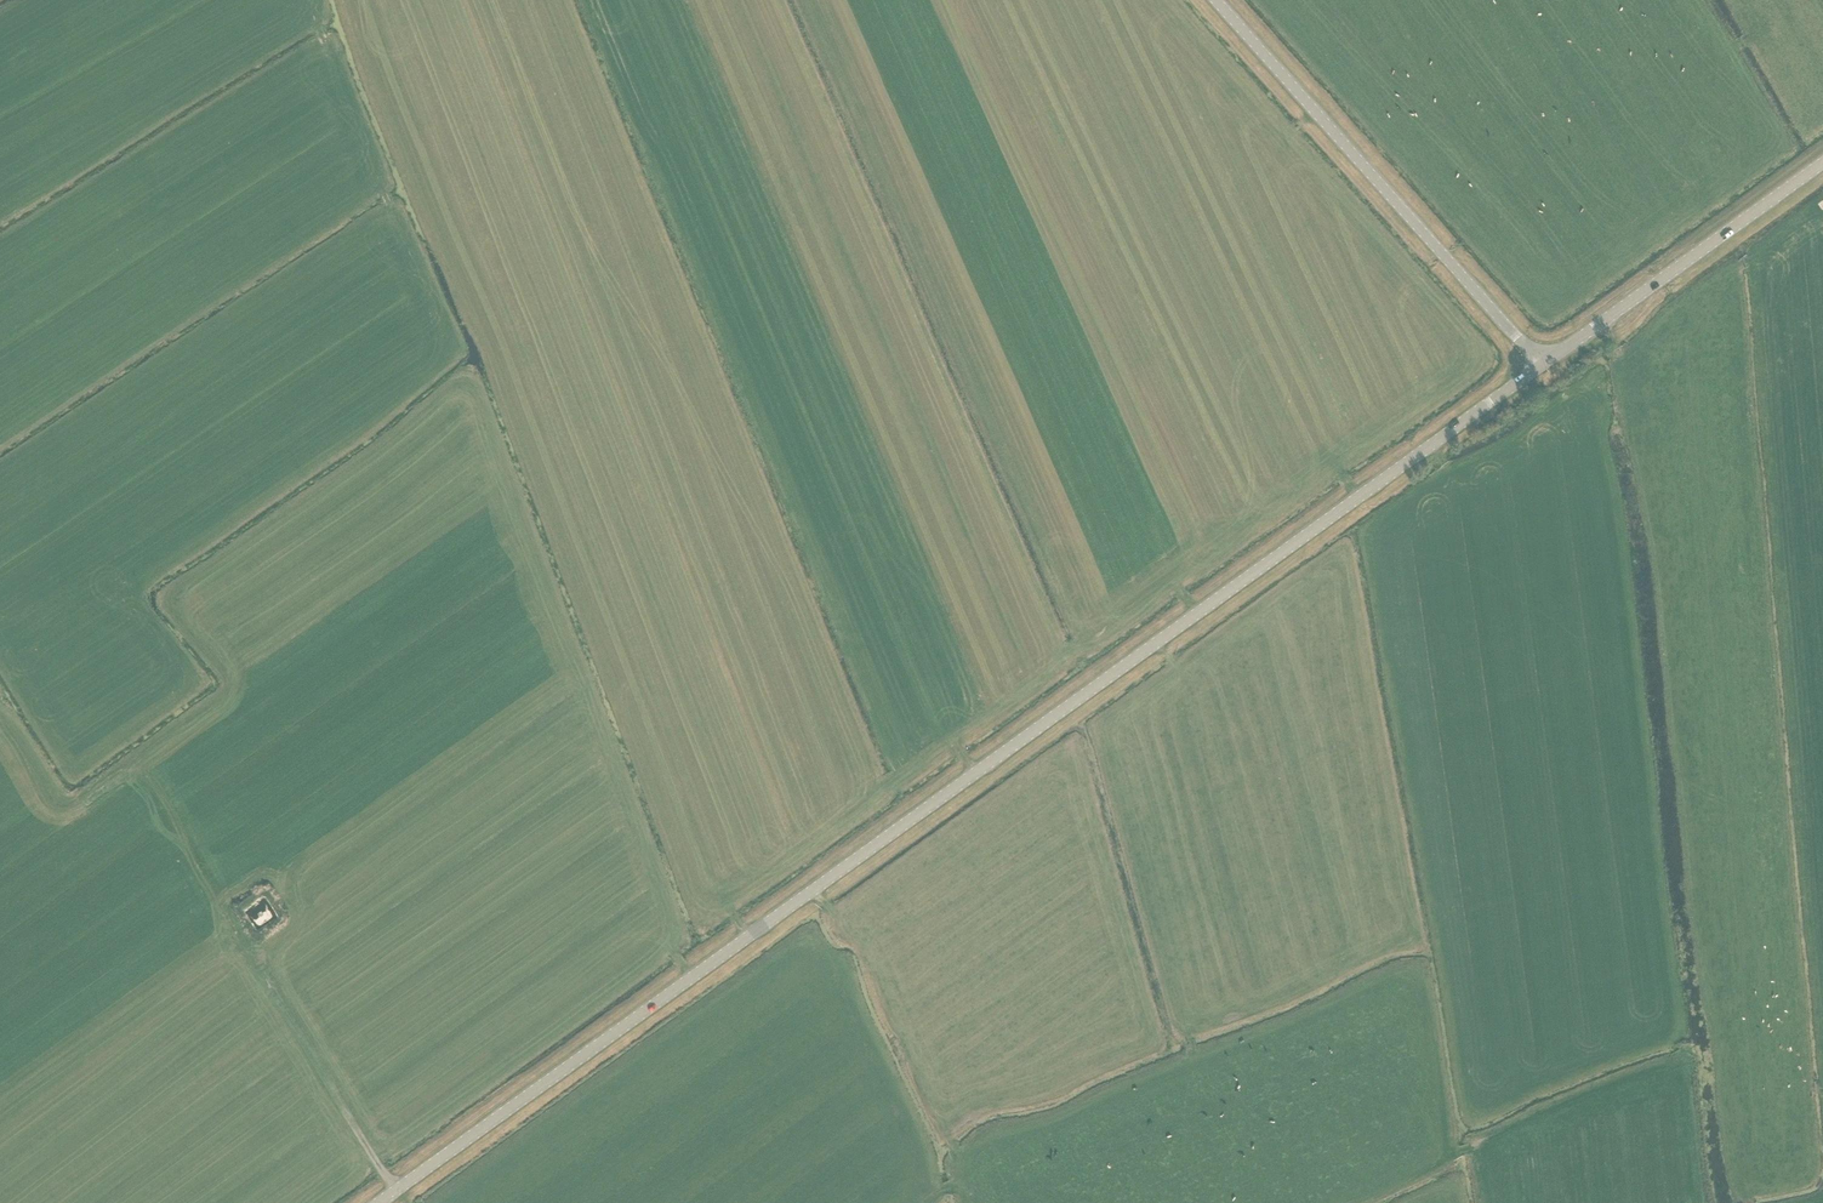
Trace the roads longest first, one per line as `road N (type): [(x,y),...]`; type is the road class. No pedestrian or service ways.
road 1 (secondary): [(384,1202),(1541,363)]
road 2 (track): [(399,1192),(197,870),(153,784),(111,779),(84,800),(61,803),(19,740)]
road 3 (tertiary): [(1541,363),(1217,0)]
road 4 (secondary): [(1541,363),(1822,163)]

